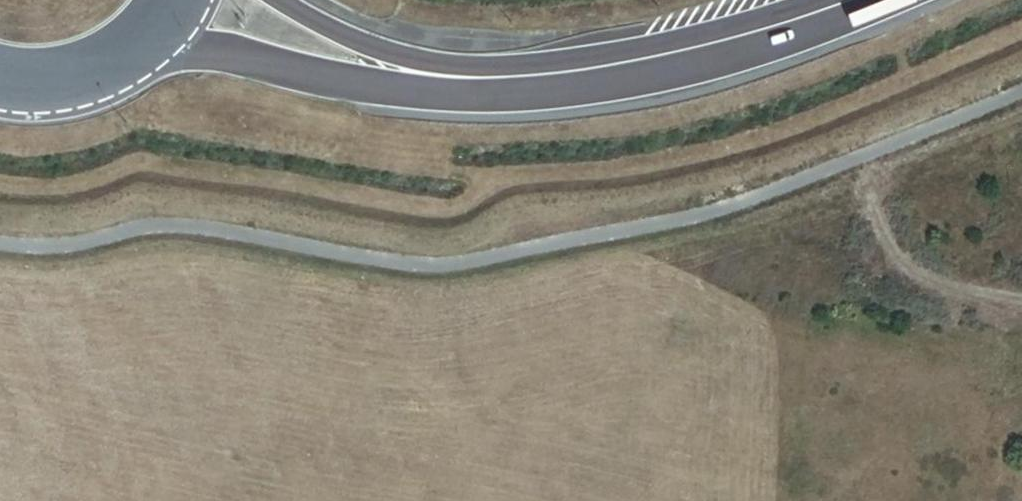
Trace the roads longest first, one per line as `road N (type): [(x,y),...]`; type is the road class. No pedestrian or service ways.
road 1 (tertiary): [(383,72),(497,79),(598,74),(692,53),(849,0)]
road 2 (tertiary): [(133,32),(190,51),(383,72)]
road 3 (track): [(1021,295),(925,271),(897,253),(856,159)]
road 4 (tertiary): [(0,57),(33,64),(86,56),(133,32)]
road 5 (tertiary): [(383,72),(286,0)]

